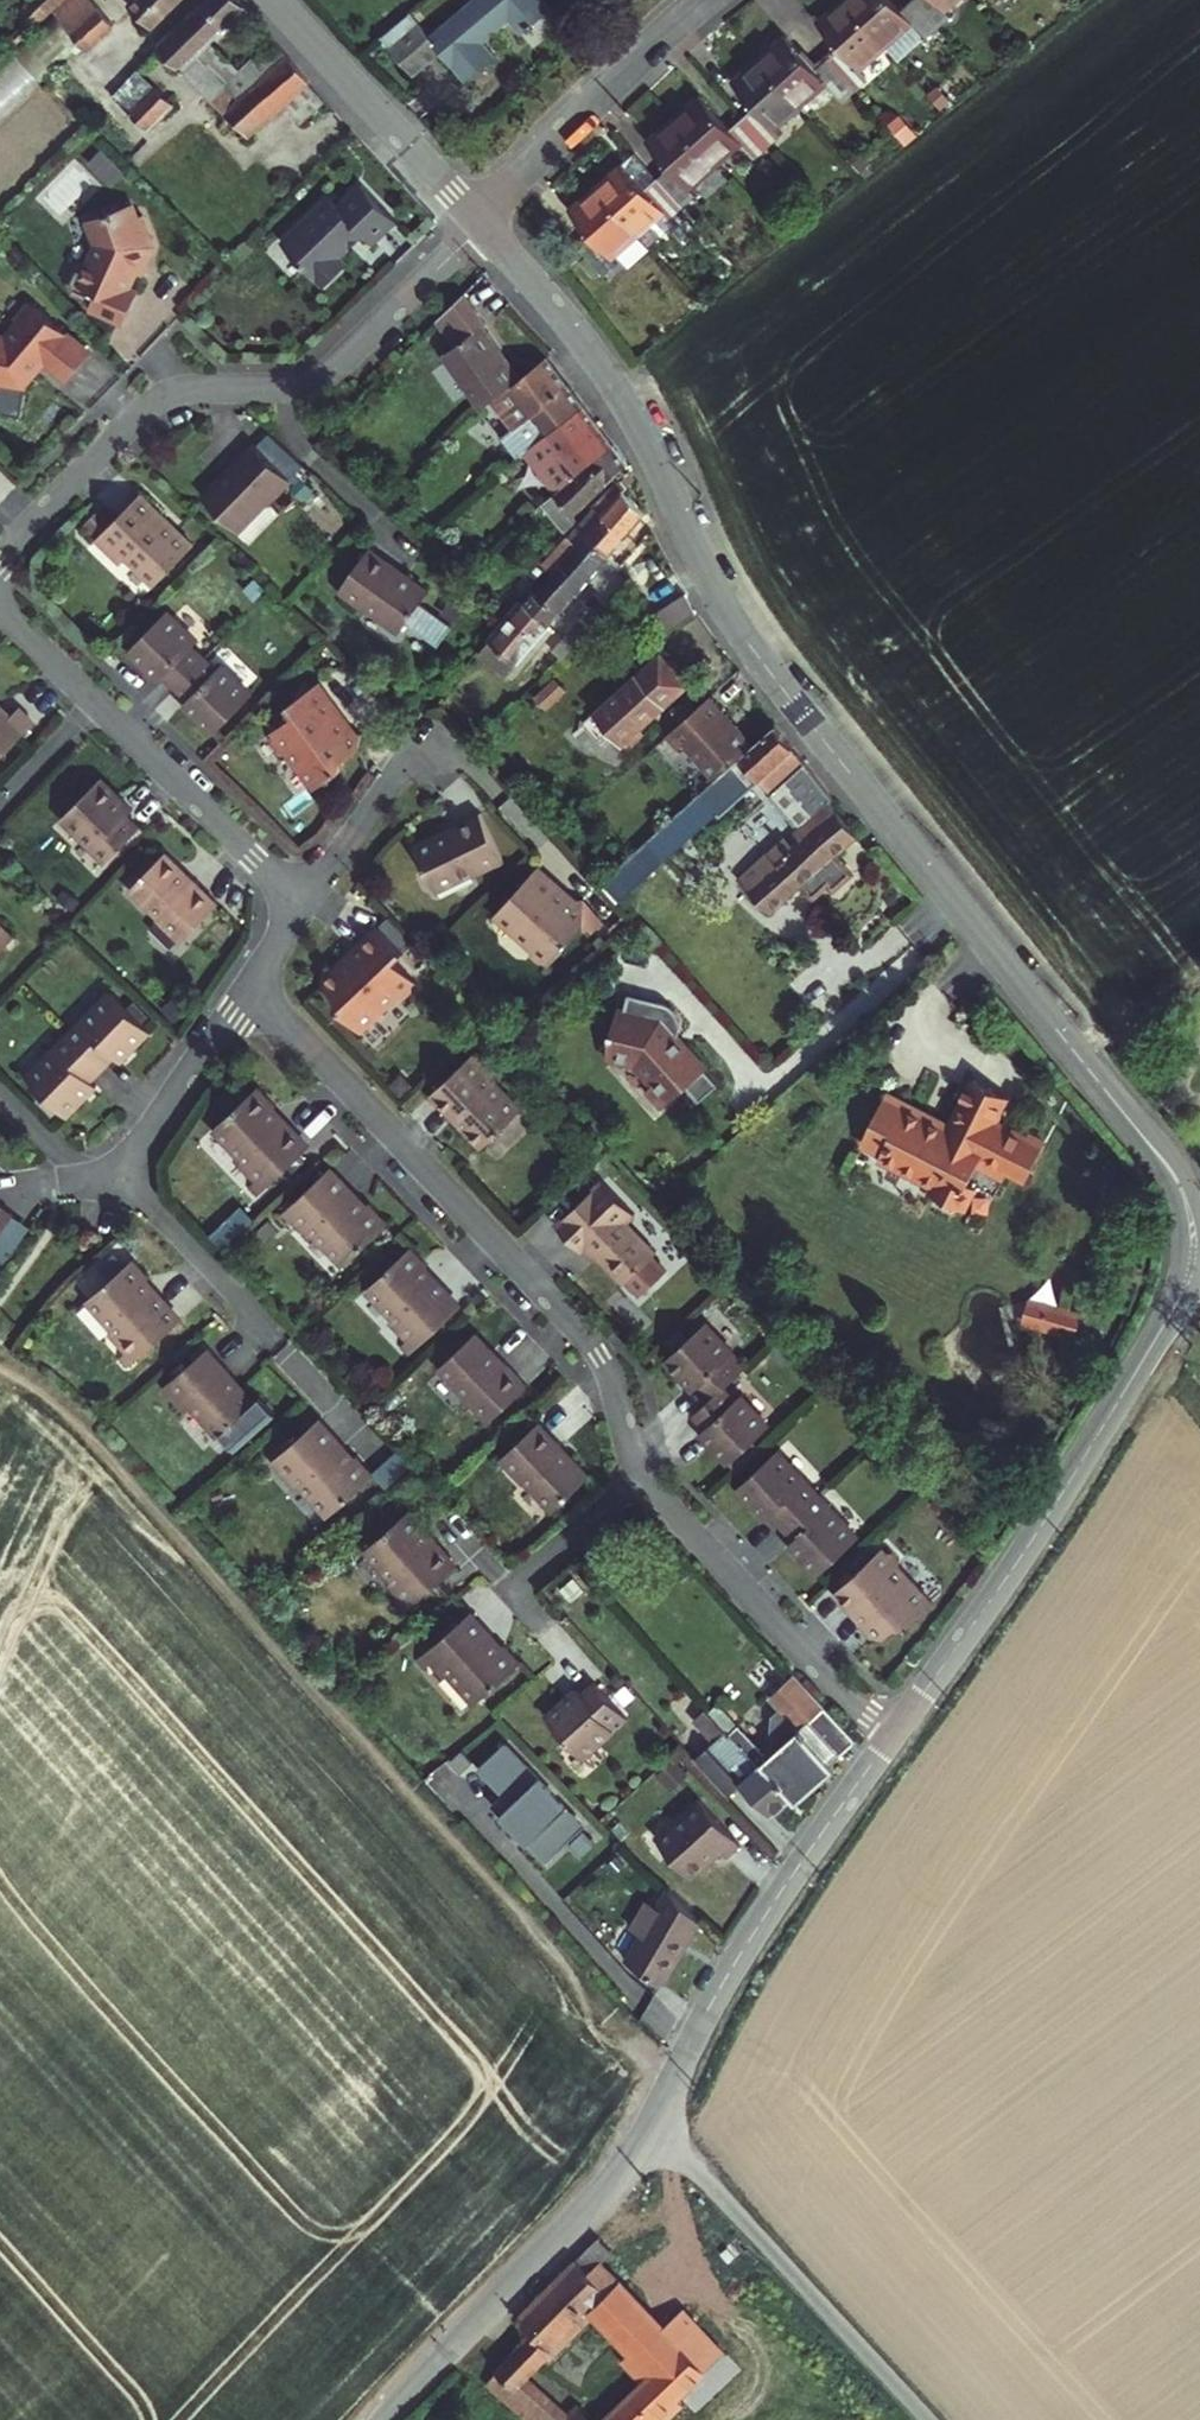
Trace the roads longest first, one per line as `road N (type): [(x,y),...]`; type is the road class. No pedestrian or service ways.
road 1 (residential): [(485,227),(620,395),(708,582),(753,653),(1165,1162),(1194,1225),(1191,1265),(1176,1304),(1006,1575),(890,1734)]
road 2 (track): [(0,1370),(59,1408),(672,2078)]
road 3 (residential): [(250,987),(582,1334),(611,1386),(638,1473)]
road 4 (residential): [(485,227),(323,378),(288,389),(167,396),(0,563)]
road 5 (residential): [(890,1734),(735,1961),(650,2125)]
road 6 (residential): [(0,613),(303,908)]
road 7 (track): [(650,2125),(924,2419)]
road 8 (unclassified): [(650,2125),(602,2189),(382,2419)]
road 9 (residential): [(638,1473),(675,1520),(890,1734)]
road 10 (residential): [(703,0),(473,213)]
road 11 (residential): [(279,0),(473,213)]
road 12 (residential): [(250,987),(121,1172)]
road 13 (residential): [(303,908),(435,728)]
road 14 (residential): [(121,1172),(269,1324)]
road 15 (track): [(0,1313),(121,1172)]
road 16 (residential): [(638,1473),(517,1586)]
road 17 (residential): [(0,1095),(72,1169),(121,1172)]

